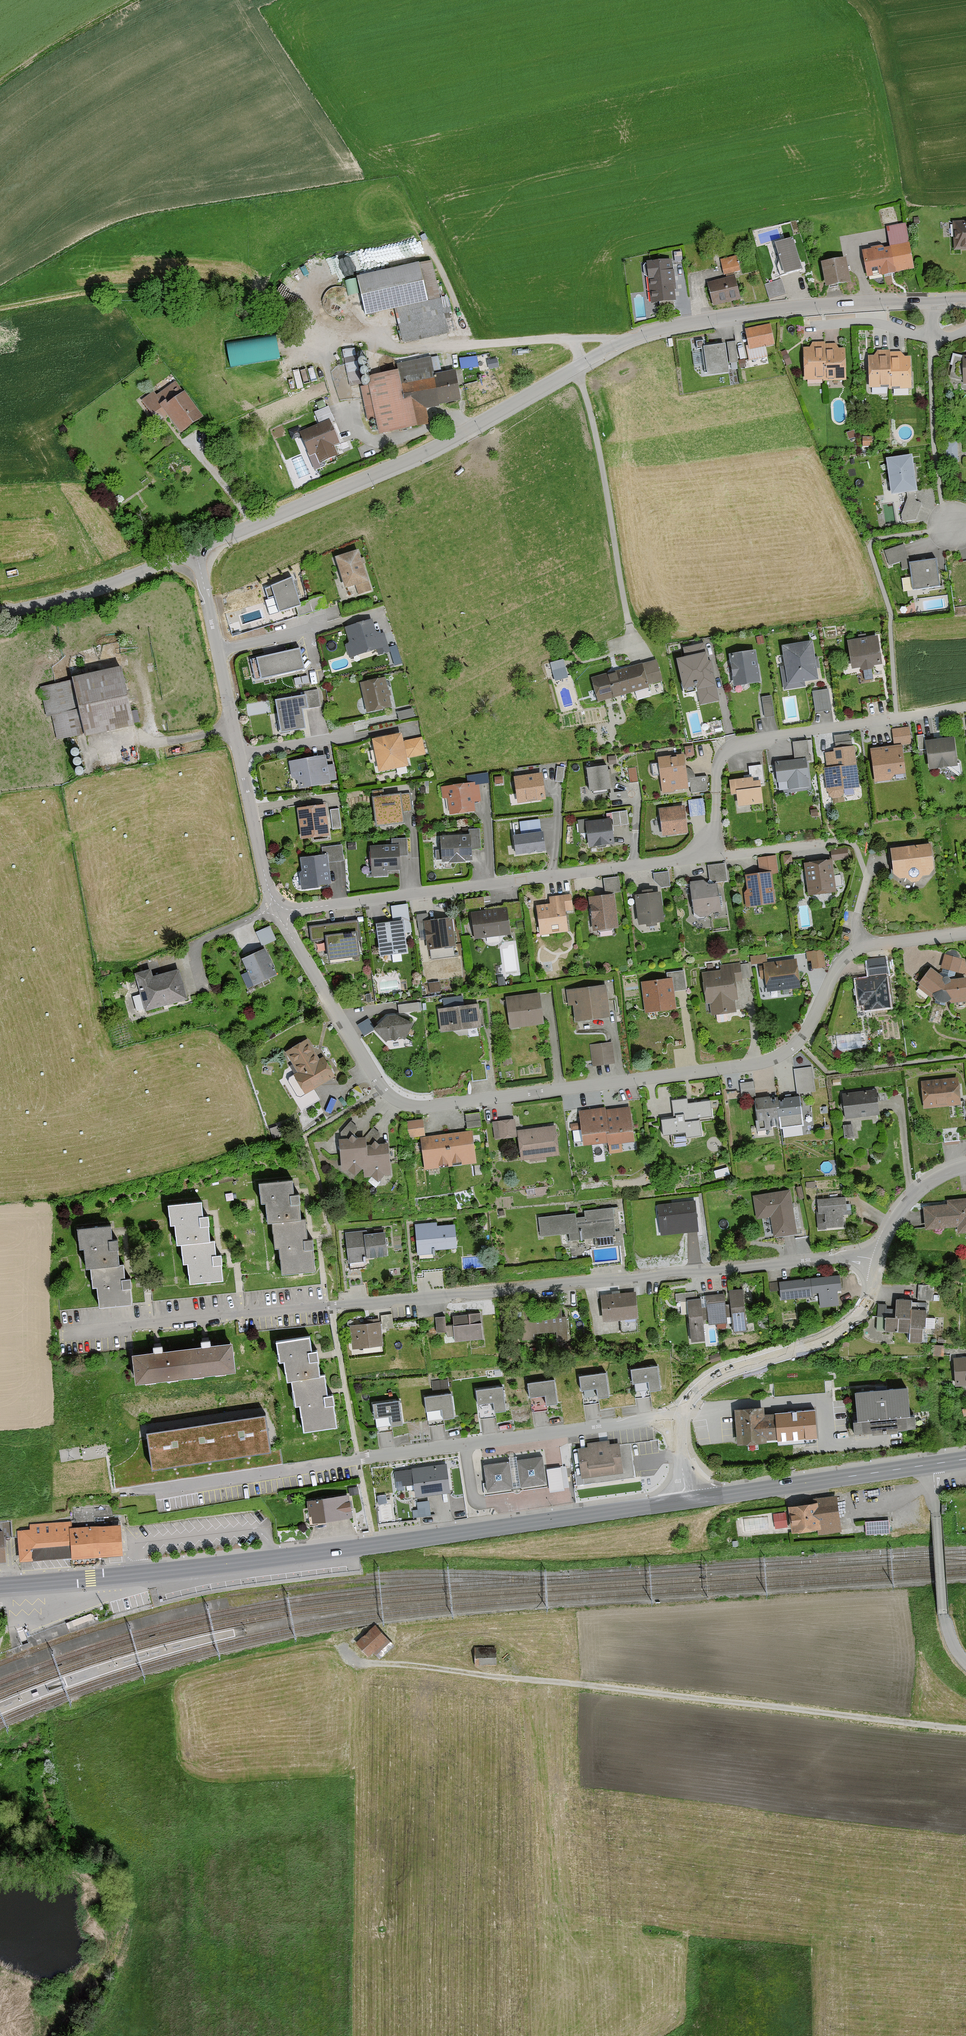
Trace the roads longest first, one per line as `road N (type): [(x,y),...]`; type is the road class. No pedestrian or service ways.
road 1 (residential): [(274,912),(383,1089),(402,1104),(427,1107),(775,1059),(801,1040),(851,952),(965,934)]
road 2 (residential): [(879,1261),(844,1257),(76,1332)]
road 3 (secondary): [(687,1501),(271,1559),(0,1584)]
road 4 (track): [(965,1730),(359,1664),(341,1646)]
road 5 (residential): [(714,857),(274,912)]
road 6 (residential): [(578,367),(423,454),(194,554)]
road 7 (residential): [(965,300),(783,307),(702,320),(623,342),(578,367)]
road 8 (residential): [(194,554),(274,912)]
road 9 (residential): [(714,857),(717,768),(735,744),(965,707)]
road 10 (residential): [(682,1415),(358,1459)]
road 11 (residential): [(578,367),(636,644)]
road 12 (track): [(275,305),(193,289),(102,291),(0,307)]
road 13 (residential): [(879,1261),(867,1308),(852,1323),(815,1344),(721,1374),(682,1415)]
road 14 (secondary): [(932,1464),(687,1501)]
road 15 (residential): [(878,1441),(827,1445),(824,1401),(682,1415)]
road 16 (unclassified): [(932,1464),(943,1614),(965,1662)]
road 17 (residential): [(194,554),(84,594),(0,613)]
road 18 (residential): [(965,1167),(912,1198),(879,1261)]
road 19 (residential): [(274,912),(187,951),(201,983)]

